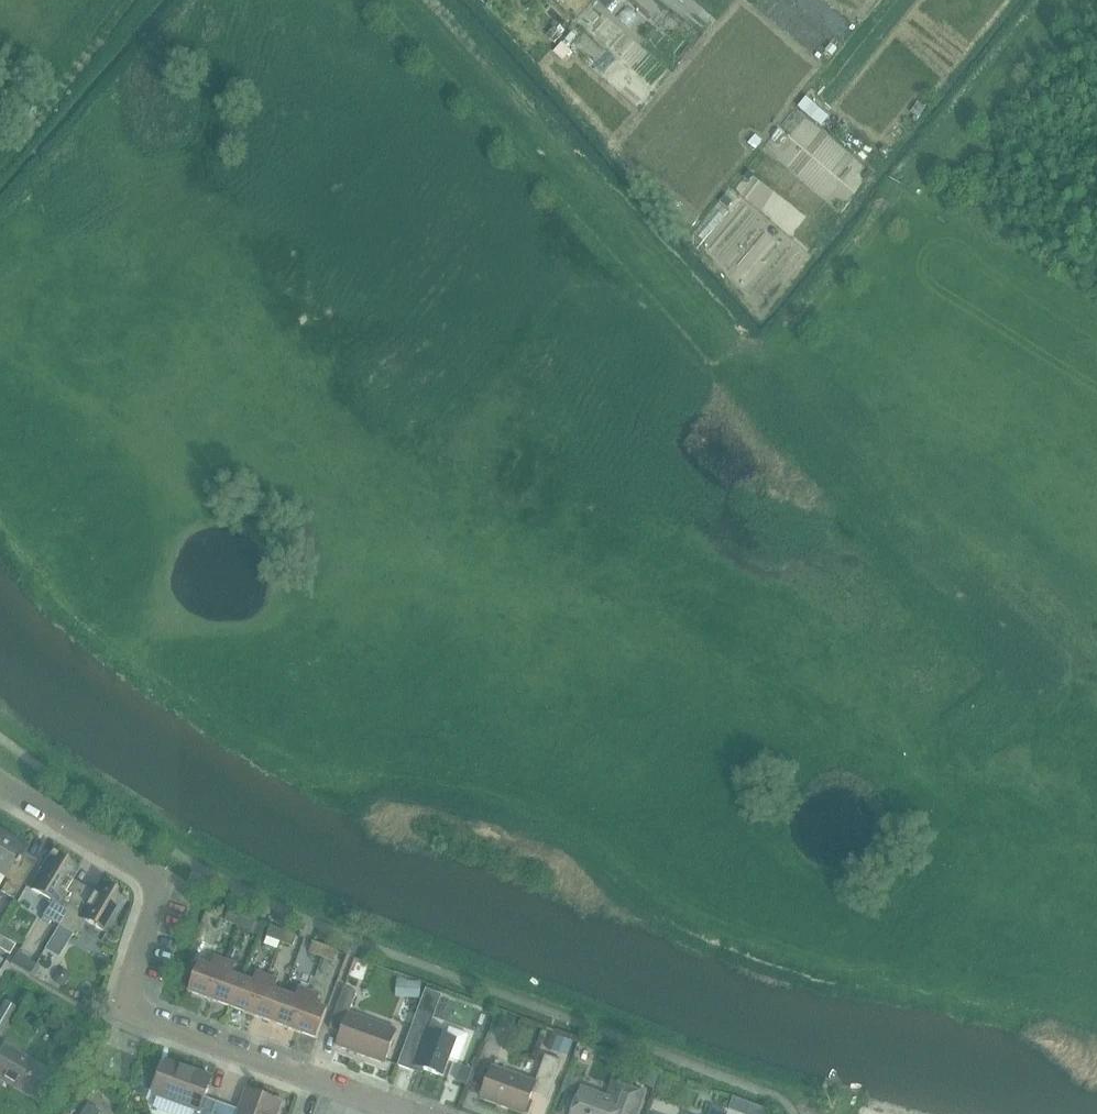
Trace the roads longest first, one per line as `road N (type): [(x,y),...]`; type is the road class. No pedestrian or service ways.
road 1 (track): [(1096,1009),(1092,1015),(876,975),(704,867),(659,865),(573,806),(415,742),(193,697),(130,661),(50,597),(0,533)]
road 2 (residential): [(0,780),(146,871),(154,902),(130,984),(143,1014),(414,1113)]

